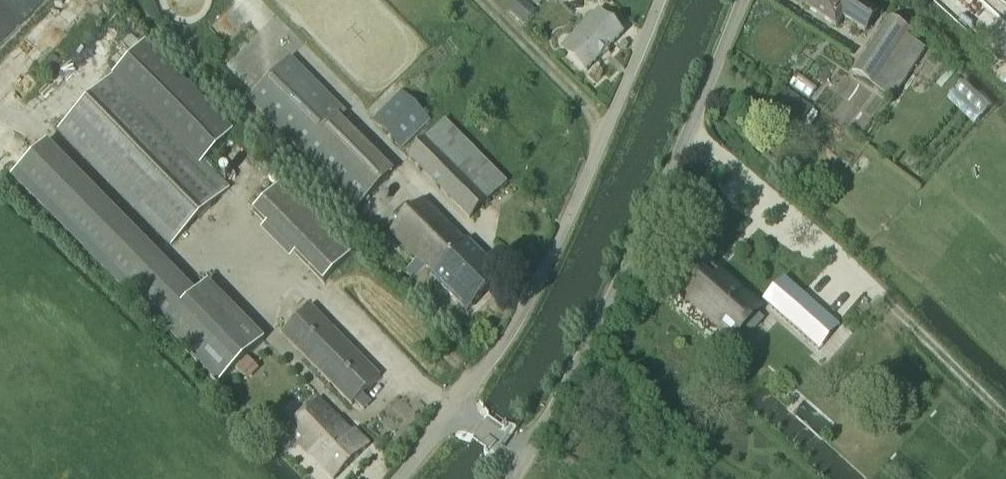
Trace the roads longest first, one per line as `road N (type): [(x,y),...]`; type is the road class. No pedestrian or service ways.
road 1 (unclassified): [(526,459),(627,269),(742,0)]
road 2 (unclassified): [(453,413),(523,308),(658,0)]
road 3 (track): [(175,269),(24,118),(0,108)]

